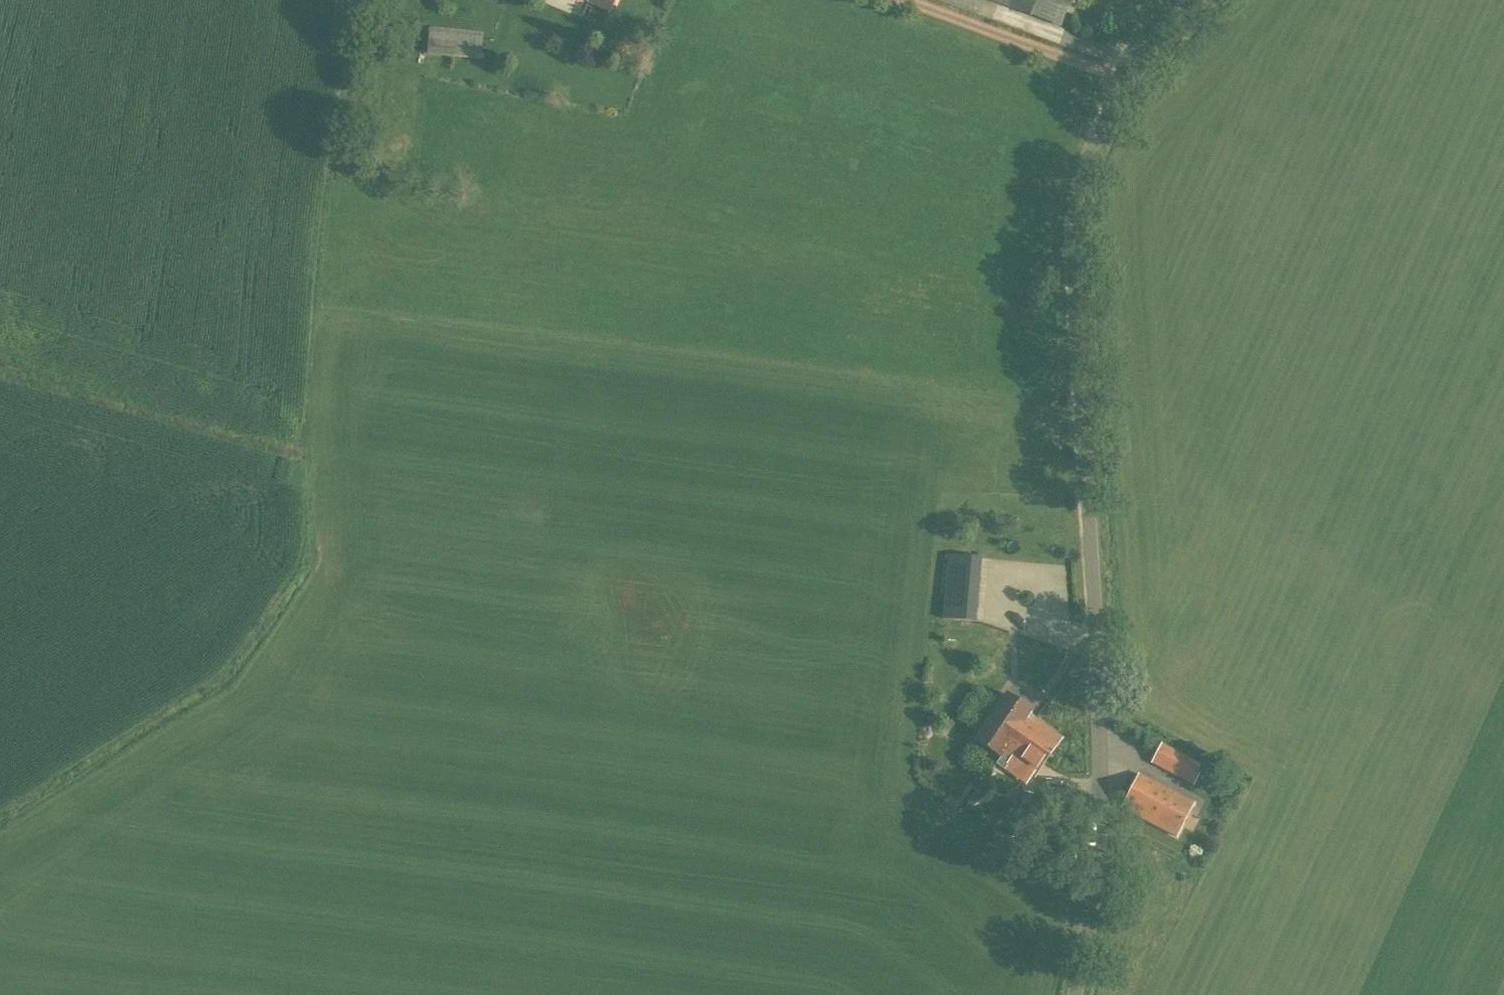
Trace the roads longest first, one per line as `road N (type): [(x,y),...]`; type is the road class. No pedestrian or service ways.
road 1 (unclassified): [(1062,994),(1090,865),(1069,202),(1098,117),(1195,0)]

